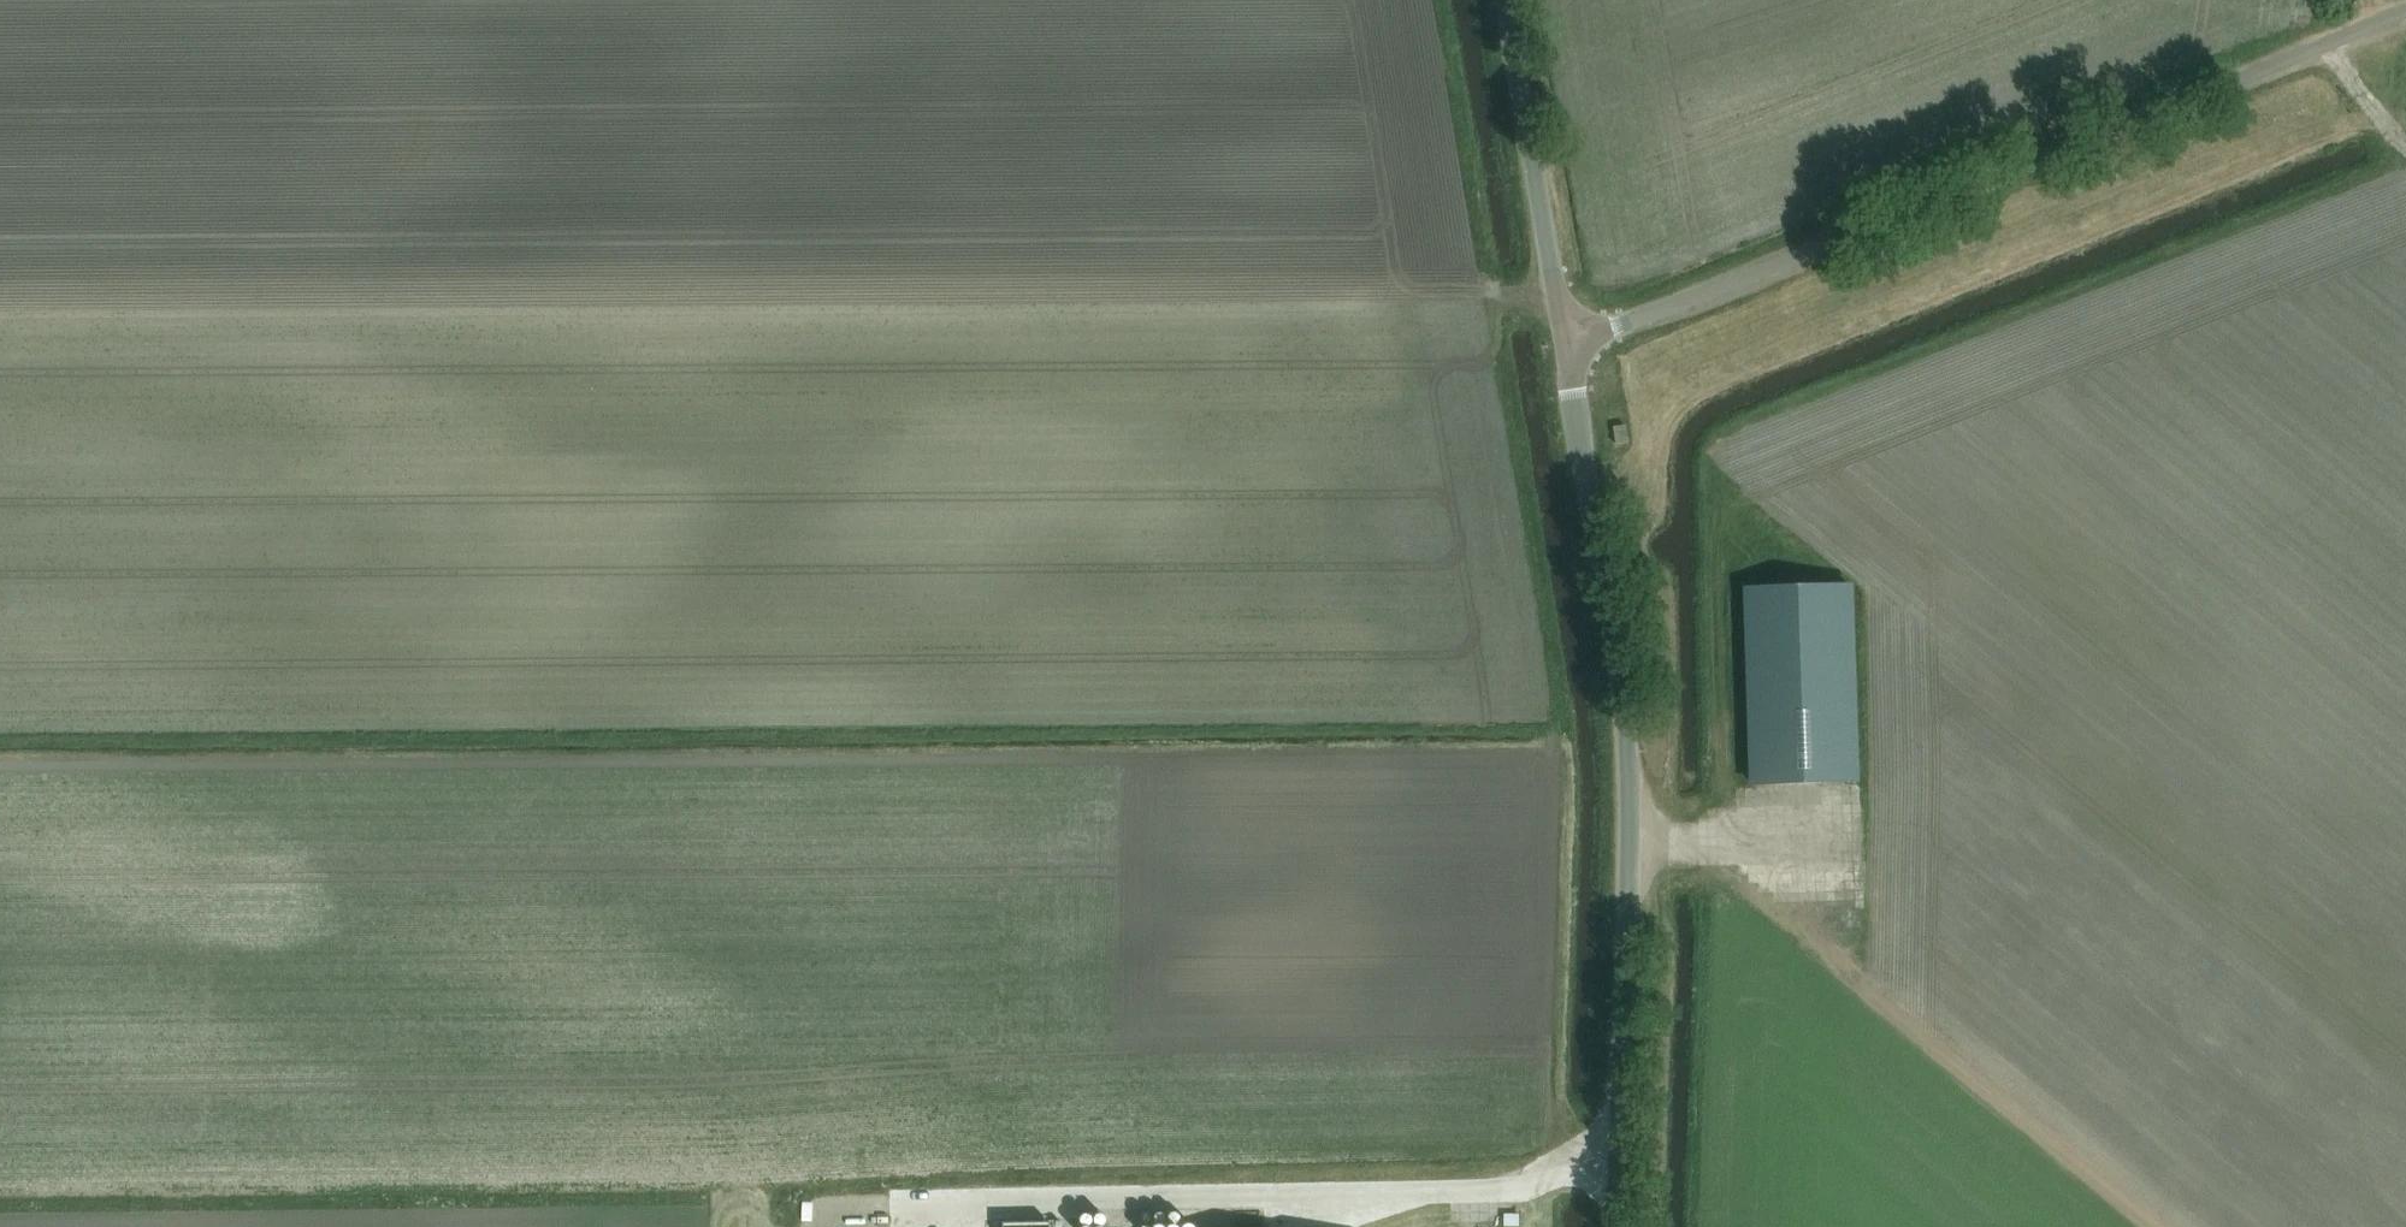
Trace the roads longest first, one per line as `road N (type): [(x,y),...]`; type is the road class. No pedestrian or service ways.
road 1 (residential): [(1609,1226),(1623,779),(1613,624),(1565,325)]
road 2 (residential): [(1565,325),(1888,216),(2394,0)]
road 3 (residential): [(1565,325),(1511,0)]

